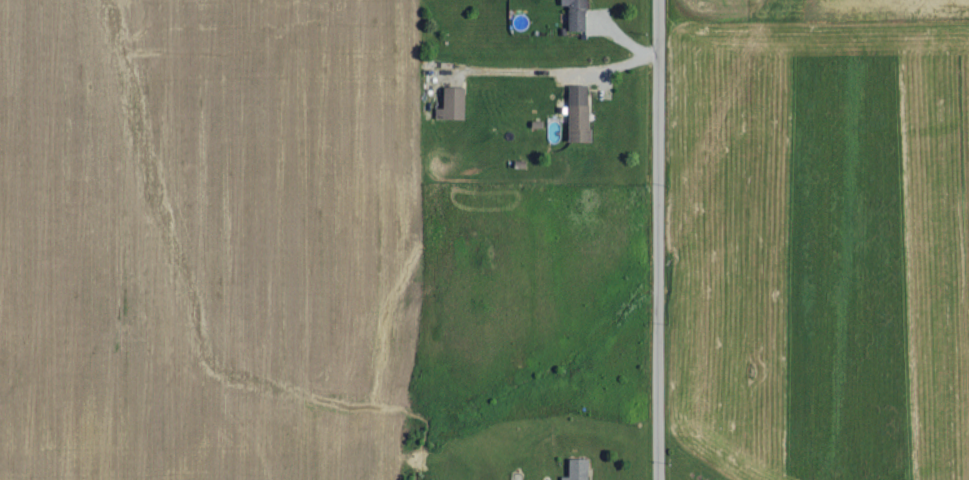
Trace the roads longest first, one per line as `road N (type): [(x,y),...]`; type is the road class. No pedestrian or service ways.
road 1 (residential): [(655,479),(652,0)]

